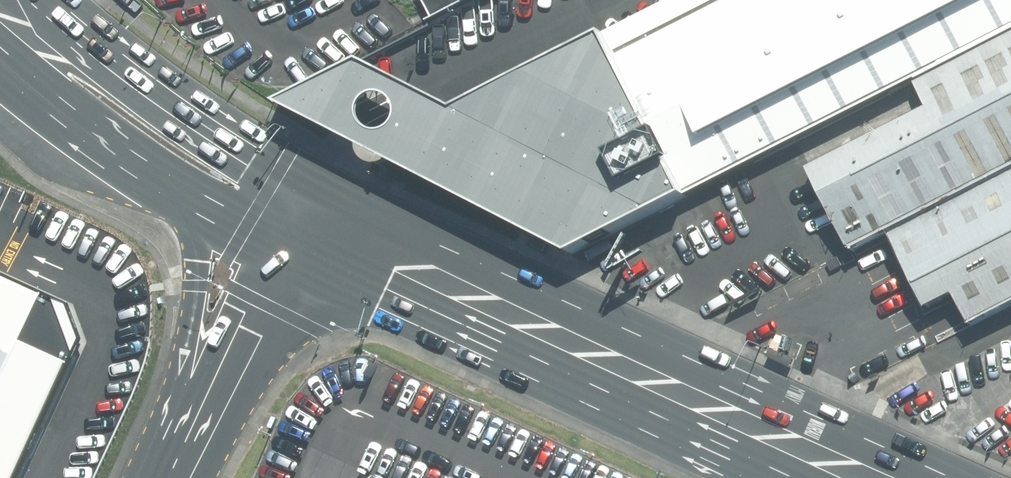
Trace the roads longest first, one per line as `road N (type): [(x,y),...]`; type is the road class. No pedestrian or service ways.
road 1 (secondary): [(312,184),(952,477)]
road 2 (secondary): [(776,477),(282,246)]
road 3 (secondary): [(55,0),(141,71),(312,184)]
road 4 (secondary): [(192,437),(199,258),(185,191)]
road 5 (secondary): [(185,191),(0,59)]
road 6 (secondary): [(282,246),(192,437)]

